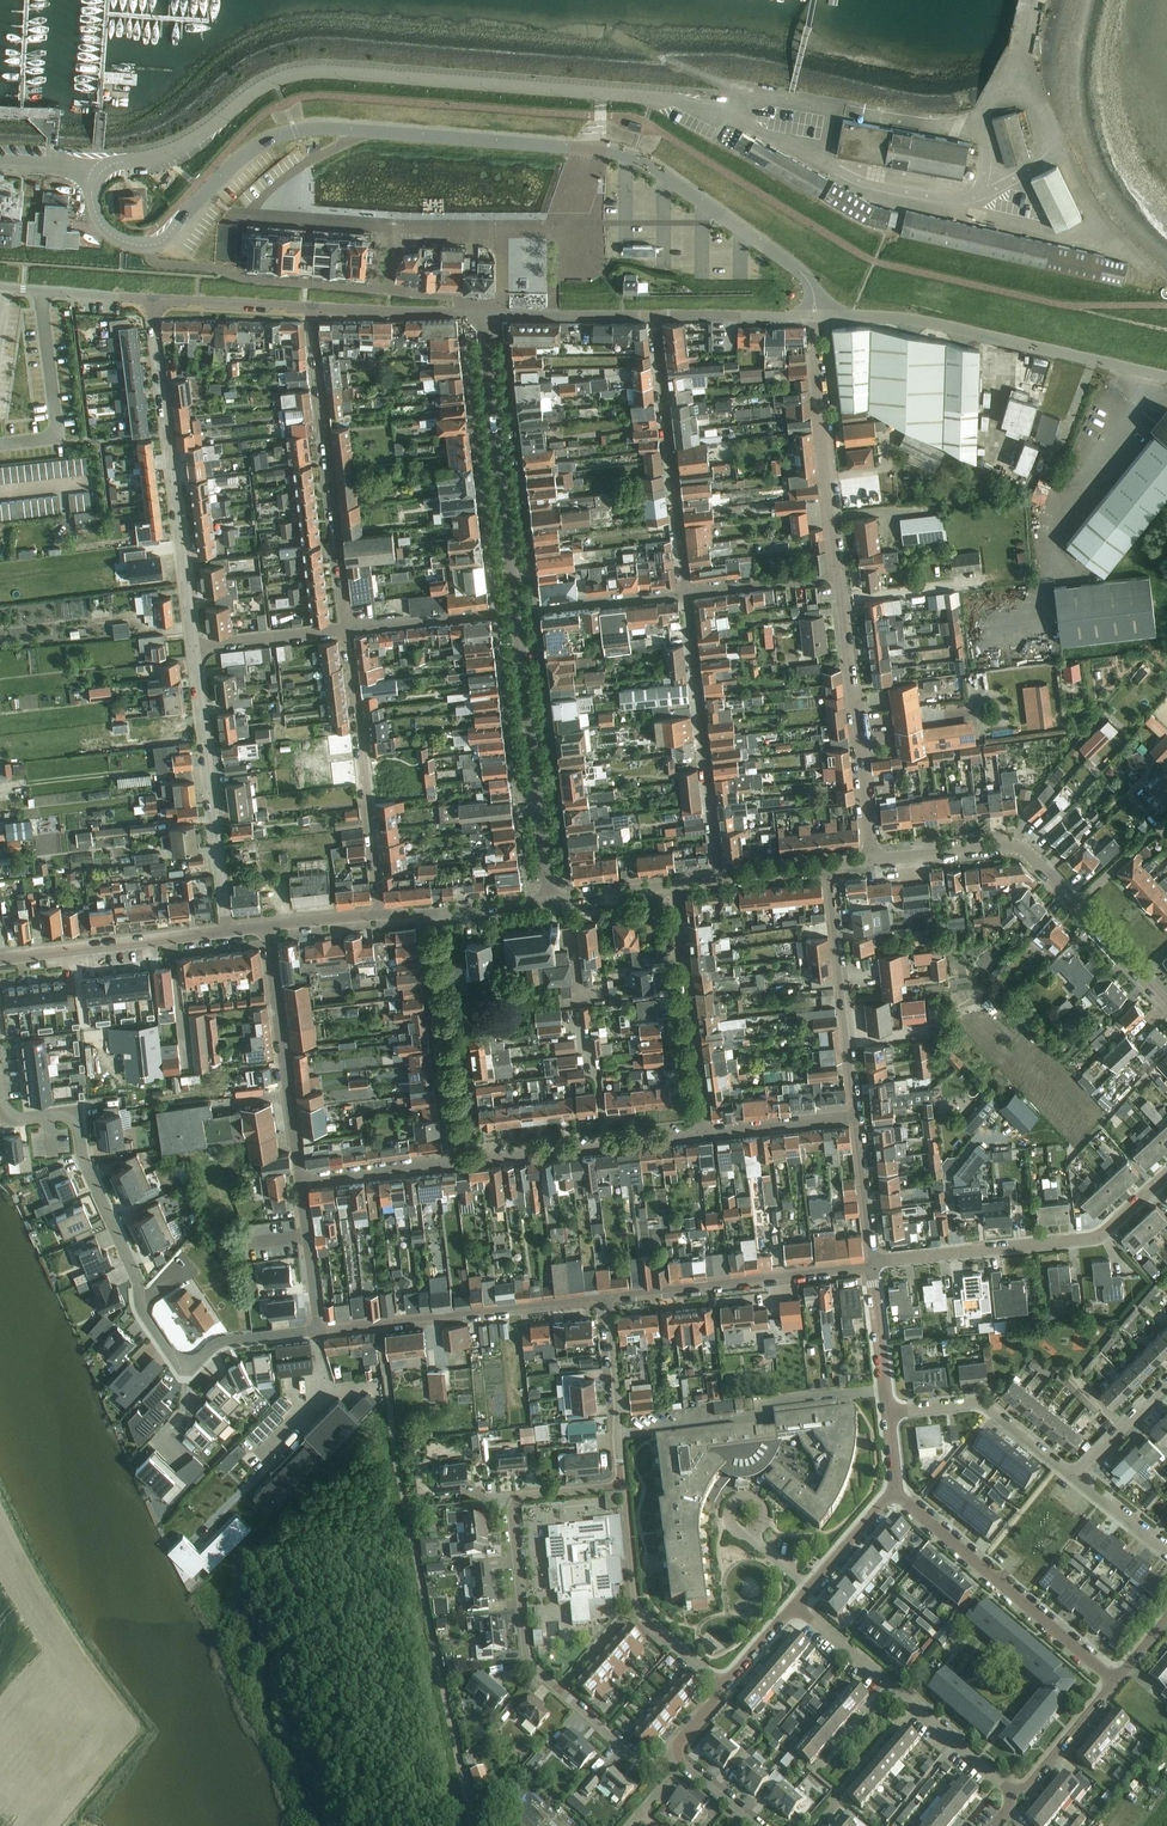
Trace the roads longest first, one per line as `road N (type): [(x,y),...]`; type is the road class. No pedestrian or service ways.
road 1 (residential): [(817,313),(806,278),(665,176),(610,150),(295,131),(238,161),(164,239),(148,245),(109,235),(92,202),(92,167)]
road 2 (residential): [(92,167),(169,155),(274,79),(314,69),(654,97),(730,116)]
road 3 (tertiary): [(1166,1003),(1019,850),(870,860)]
road 4 (unclassified): [(1166,377),(949,328),(817,313)]
road 5 (residential): [(194,645),(153,301)]
road 6 (residential): [(348,630),(312,310)]
road 7 (residential): [(874,1267),(1098,1237),(1166,1174)]
road 8 (residential): [(618,1484),(522,1496),(515,1504),(526,1663),(558,1693)]
road 9 (residential): [(0,1067),(11,1117),(73,1117),(82,1161),(139,1292)]
road 10 (residential): [(521,612),(482,314)]
road 11 (residential): [(1021,1799),(796,1604)]
road 12 (residential): [(227,935),(194,645)]
road 13 (residential): [(1118,1680),(894,1493)]
road 14 (residential): [(548,900),(521,612)]
road 15 (residential): [(378,916),(348,630)]
road 16 (residential): [(720,879),(685,594)]
road 17 (residential): [(870,860),(839,577)]
road 18 (residential): [(685,594),(653,317)]
road 19 (residential): [(609,1300),(874,1267)]
road 20 (residential): [(839,577),(817,313)]
road 21 (residential): [(300,1182),(266,929)]
road 22 (residential): [(453,1160),(703,1129)]
road 23 (residential): [(854,1113),(826,865)]
road 24 (residential): [(703,1129),(676,884)]
road 25 (residential): [(453,1160),(427,916)]
road 26 (residential): [(379,1325),(609,1300)]
road 27 (tertiary): [(227,935),(2,961)]
road 28 (residential): [(1078,1479),(983,1403),(890,1414)]
road 29 (residential): [(934,199),(1129,247)]
road 30 (residential): [(609,1300),(618,1484)]
road 31 (residential): [(348,630),(521,612)]
road 32 (residential): [(482,314),(653,317)]
road 33 (residential): [(482,314),(312,310)]
road 34 (residential): [(521,612),(685,594)]
road 35 (residential): [(653,317),(817,313)]
road 36 (residential): [(975,199),(1062,154),(1034,97)]
road 37 (residential): [(312,310),(153,301)]
road 38 (residential): [(874,1267),(854,1113)]
road 39 (residential): [(685,594),(839,577)]
road 40 (residential): [(194,645),(348,630)]
road 41 (residential): [(300,1182),(453,1160)]
road 42 (residential): [(1021,1799),(1118,1680)]
road 43 (residential): [(854,1113),(703,1129)]
road 44 (residential): [(153,301),(3,288)]
road 45 (residential): [(319,1331),(300,1182)]
road 46 (residential): [(796,1604),(894,1493)]
road 47 (residential): [(890,1414),(874,1267)]
road 48 (residential): [(1034,97),(984,109),(975,134),(987,165),(975,199)]
road 49 (residential): [(558,1693),(640,1765),(659,1766),(671,1753)]
road 50 (residential): [(319,1331),(225,1341),(186,1365)]
road 51 (tertiary): [(676,884),(548,900)]
road 52 (residential): [(1078,1479),(1166,1385)]
road 53 (residential): [(618,1484),(626,1495),(634,1609)]
road 54 (tertiary): [(548,900),(427,916)]

